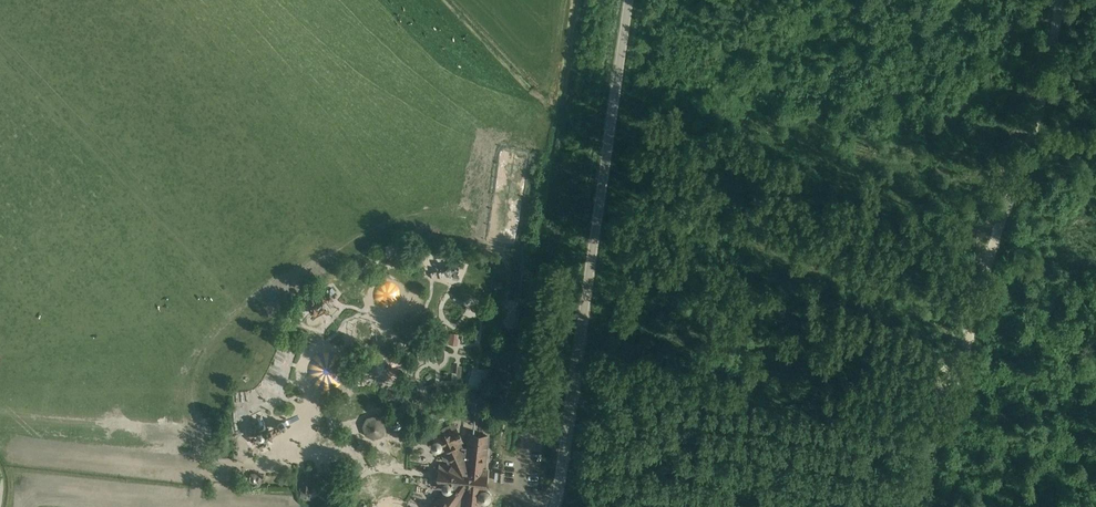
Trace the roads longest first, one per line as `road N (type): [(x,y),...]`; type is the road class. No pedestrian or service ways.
road 1 (tertiary): [(554,506),(633,0)]

